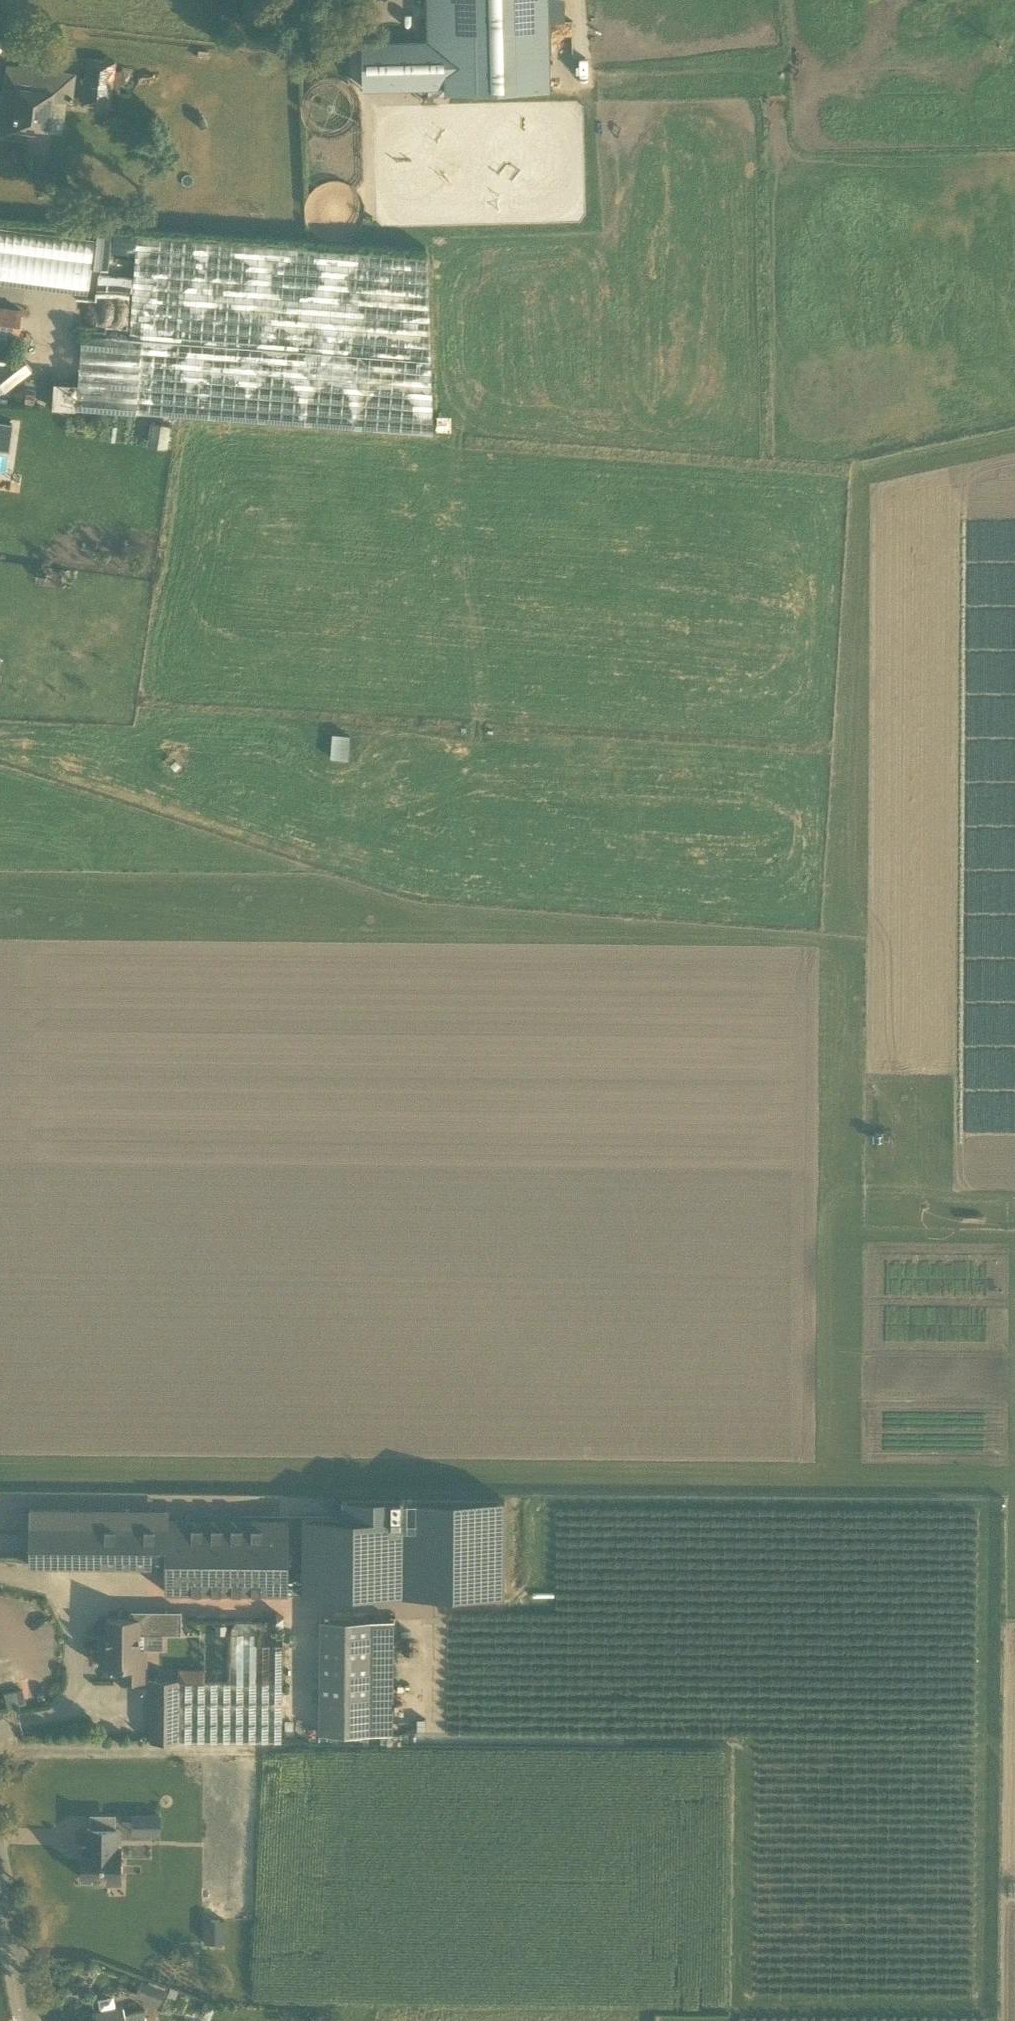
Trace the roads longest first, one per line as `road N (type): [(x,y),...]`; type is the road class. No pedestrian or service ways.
road 1 (tertiary): [(31,2020),(0,1866)]

